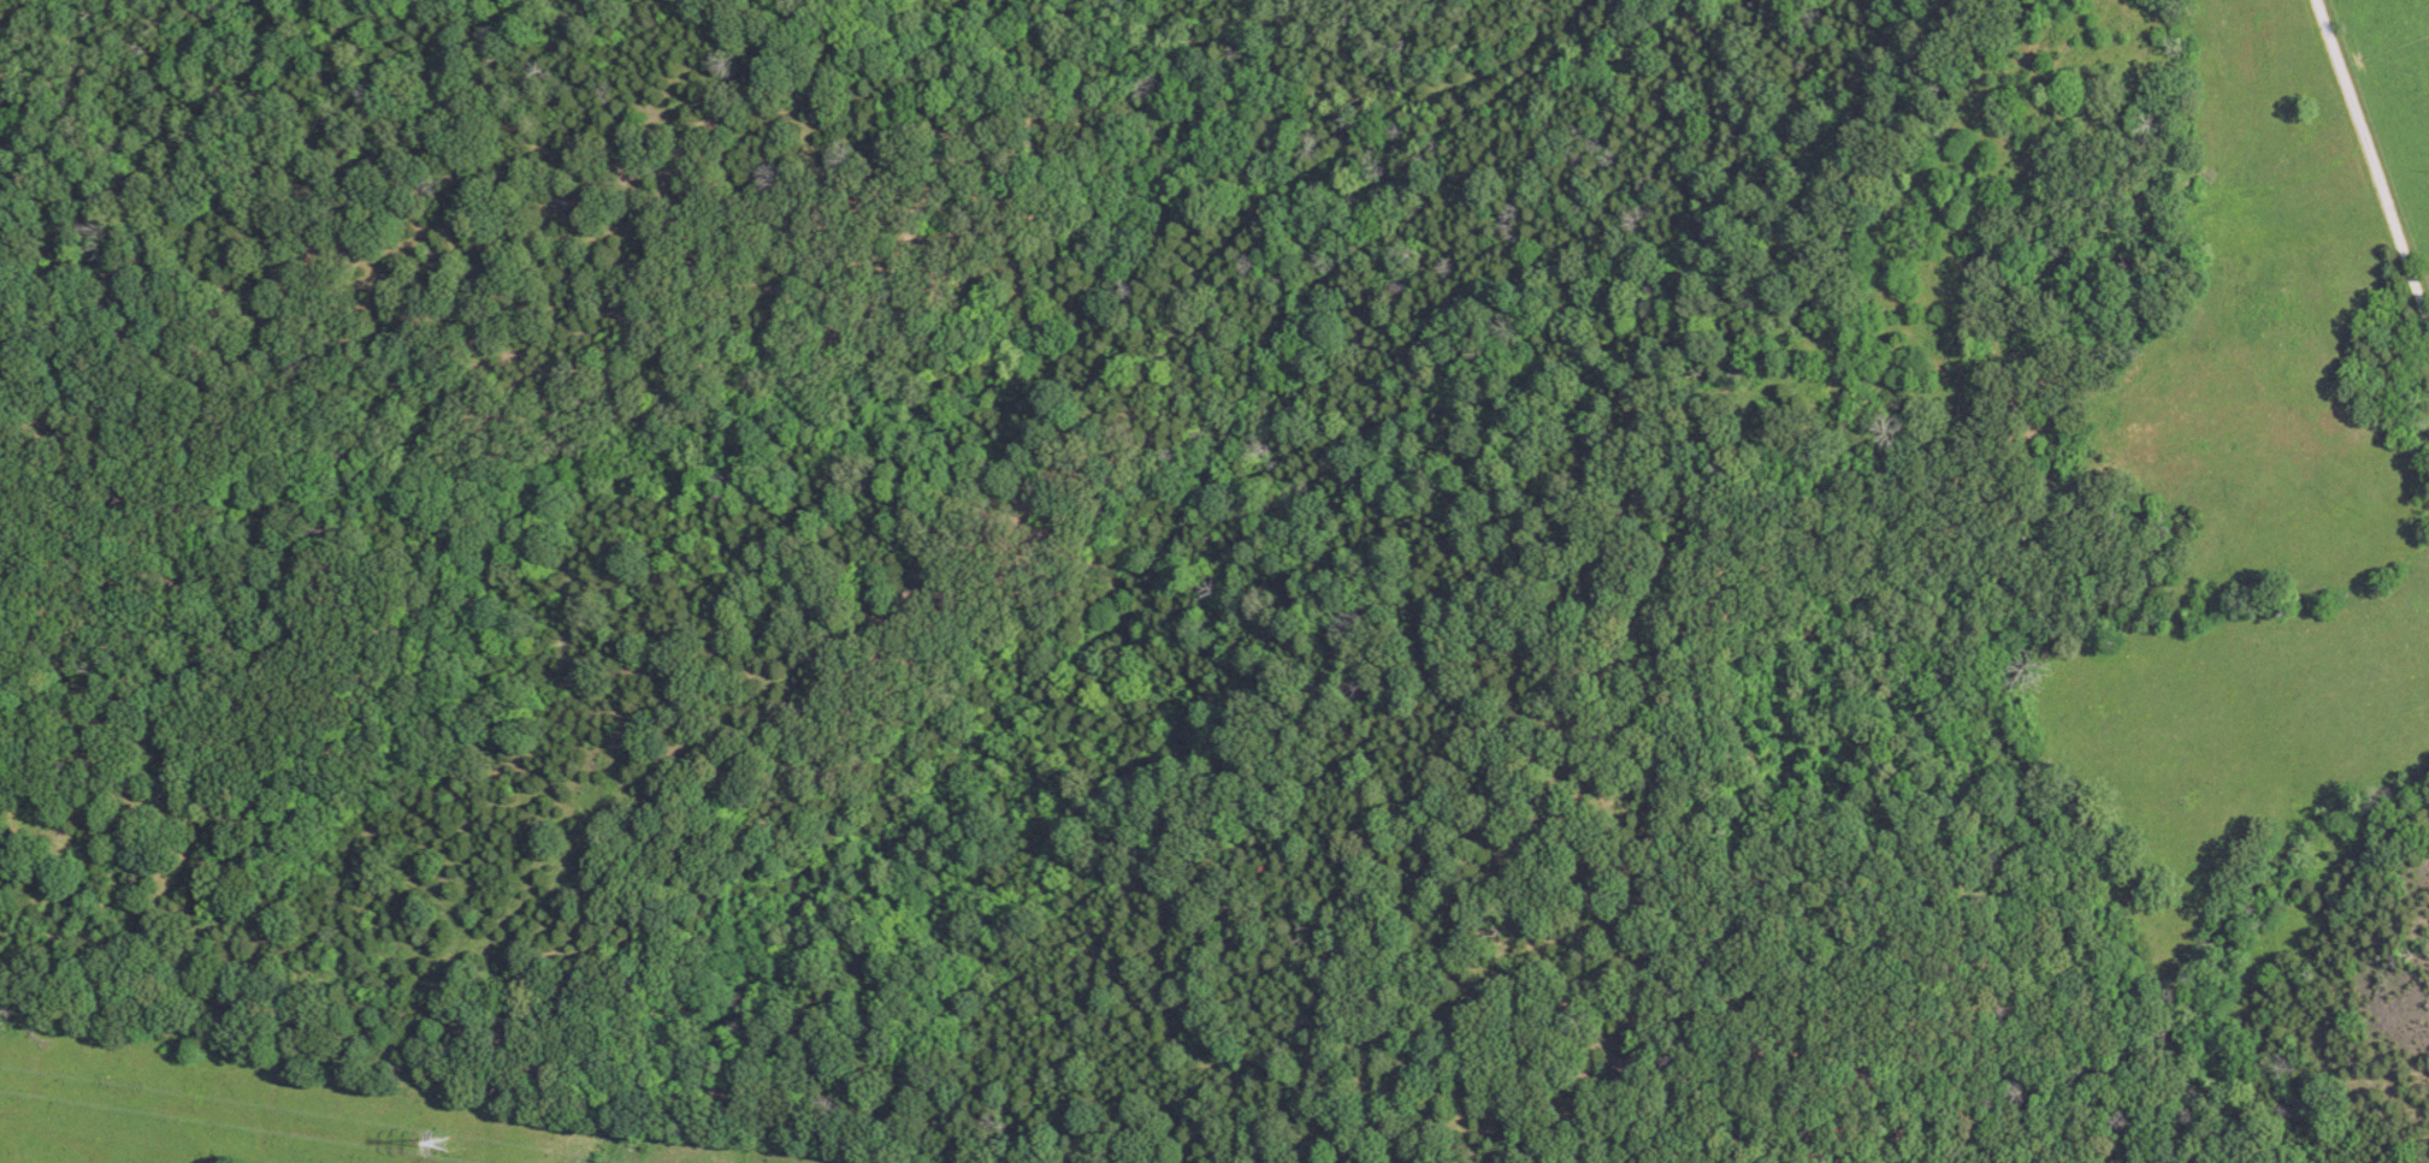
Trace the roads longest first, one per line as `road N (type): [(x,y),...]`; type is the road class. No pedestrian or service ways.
road 1 (residential): [(2428,311),(2319,0)]

